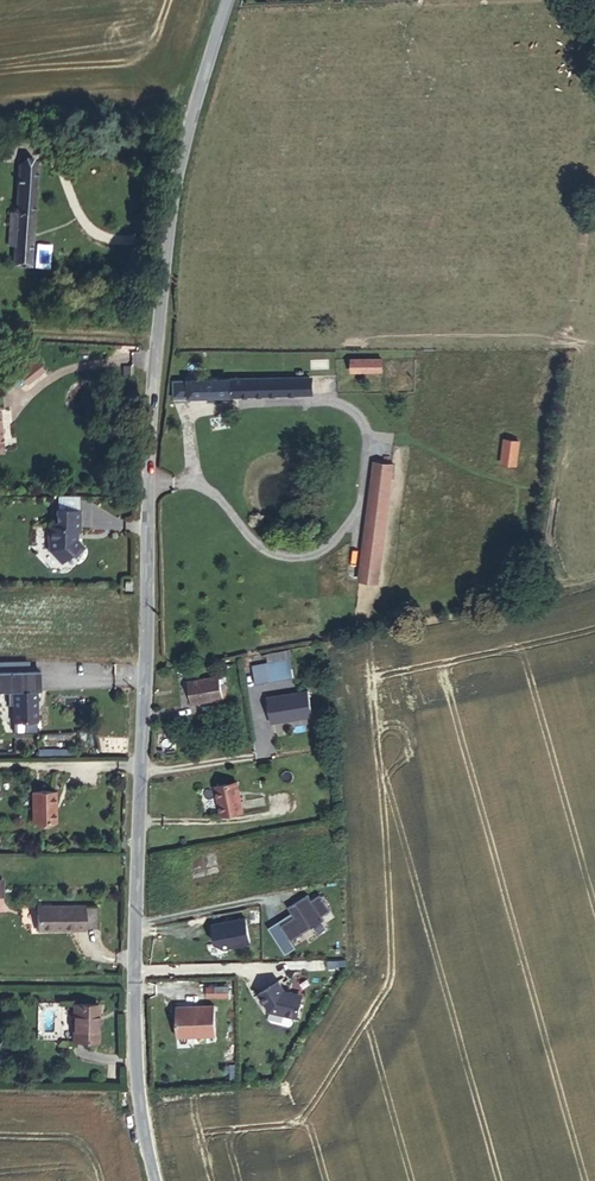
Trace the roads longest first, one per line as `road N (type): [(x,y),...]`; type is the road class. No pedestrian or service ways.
road 1 (unclassified): [(152,1180),(134,1002),(154,376),(179,169),(228,0)]

